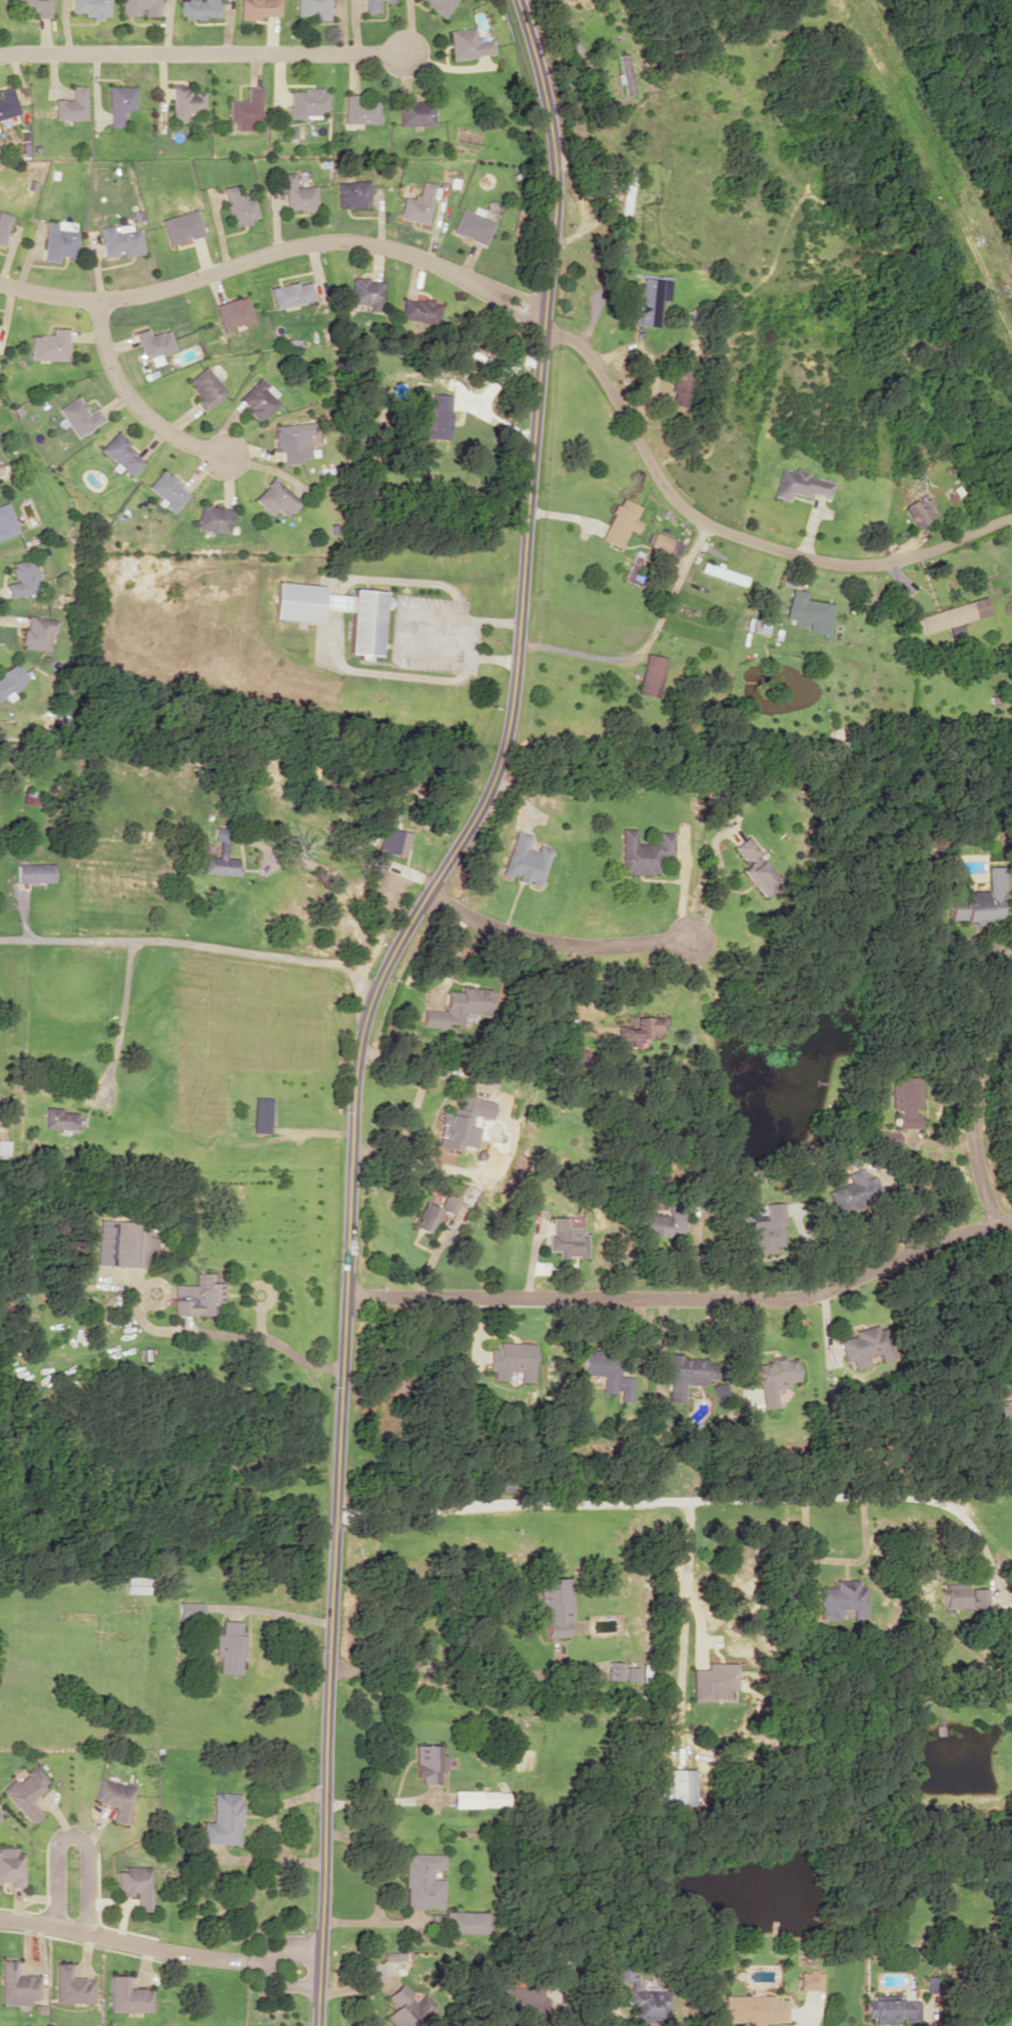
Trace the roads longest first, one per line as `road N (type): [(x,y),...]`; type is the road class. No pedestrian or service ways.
road 1 (tertiary): [(510,0),(544,122),(550,200),(535,514),(500,768),(410,915),(360,1024),(314,2025)]
road 2 (residential): [(345,1295),(808,1296),(942,1235),(1011,1222)]
road 3 (residential): [(546,320),(609,384),(660,483),(689,516),(731,535),(858,565),(1011,517)]
road 4 (residential): [(546,320),(463,277),(357,240),(291,248),(182,288),(92,298),(0,282)]
road 5 (residential): [(0,56),(405,52)]
road 6 (residential): [(374,986),(315,961),(204,947),(0,941)]
road 7 (residential): [(317,1968),(191,1958),(0,1922)]
road 8 (residential): [(425,893),(497,930),(535,939),(689,939)]
road 9 (residential): [(92,298),(113,374),(140,411),(165,435),(224,464)]
road 10 (residential): [(50,1927),(53,1851),(66,1836),(82,1838),(87,1935)]
road 11 (residential): [(993,1223),(970,1122),(978,1055)]

